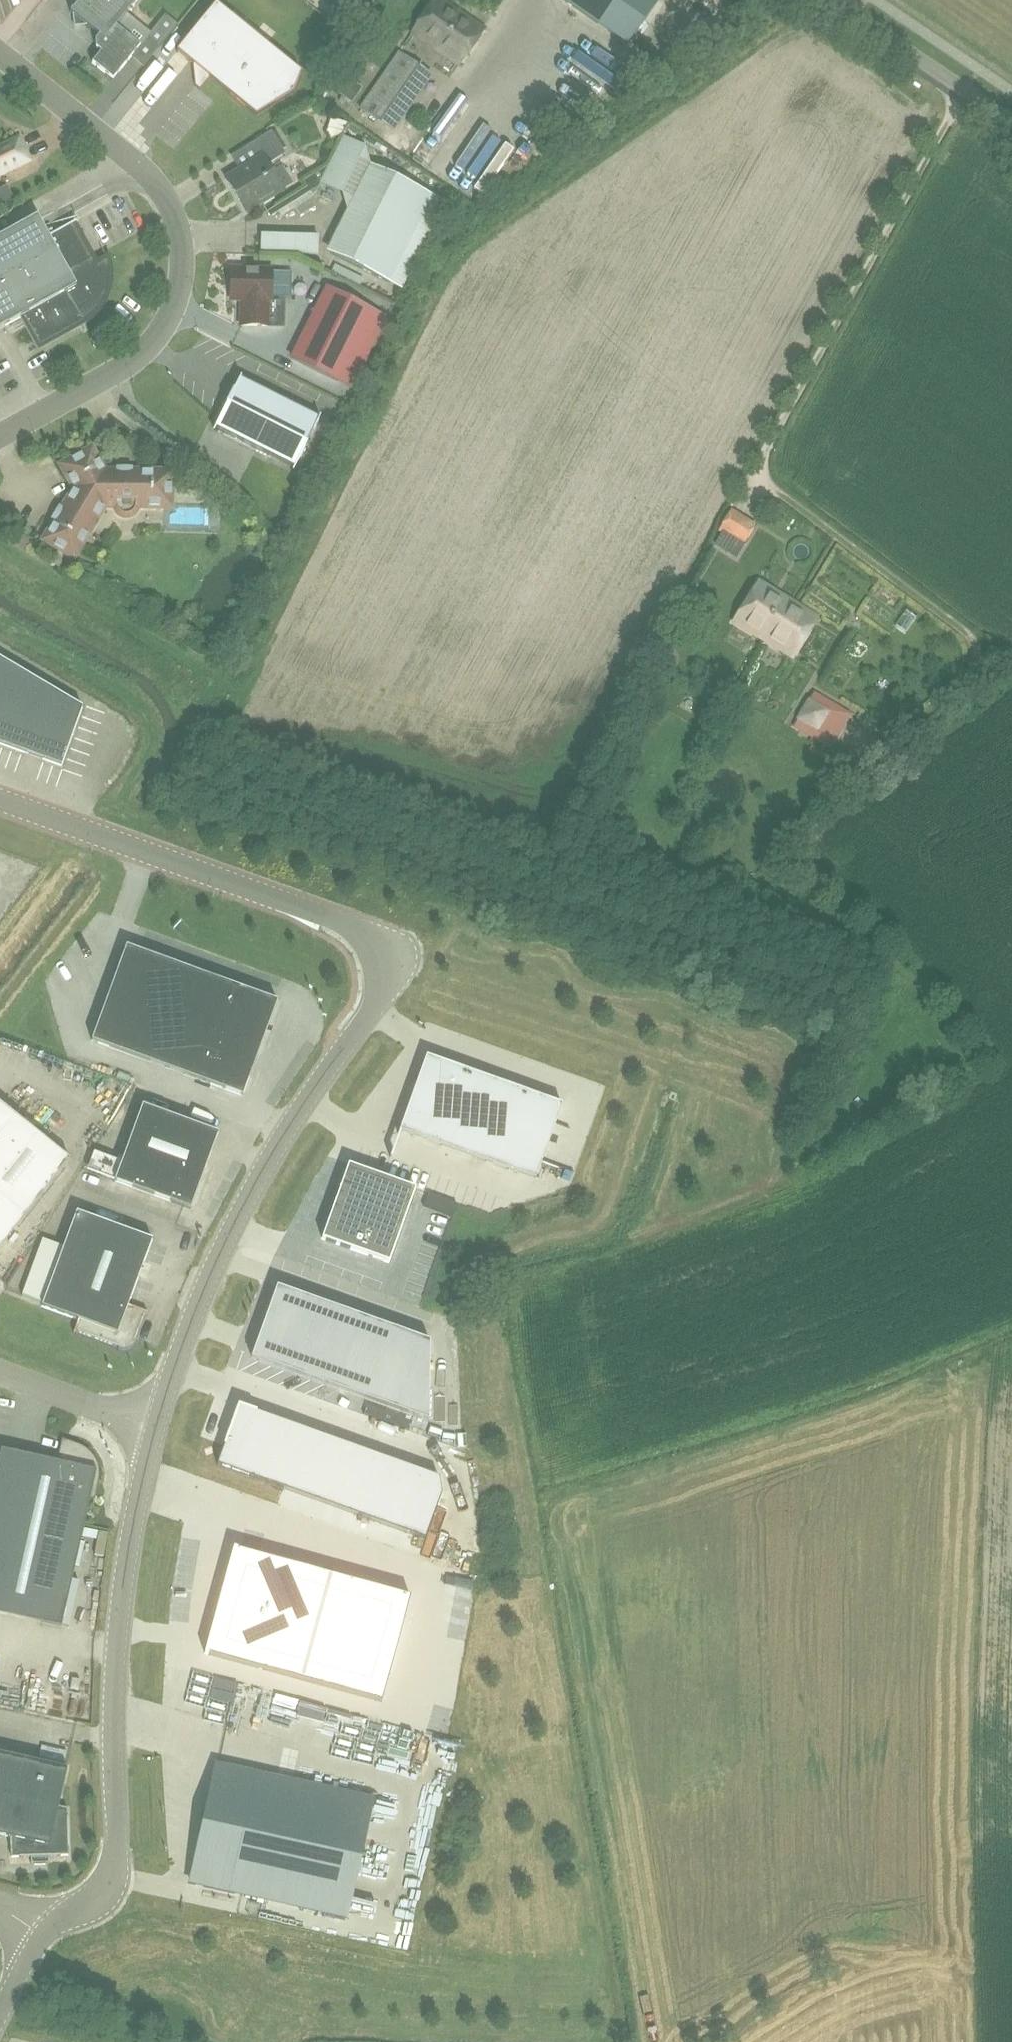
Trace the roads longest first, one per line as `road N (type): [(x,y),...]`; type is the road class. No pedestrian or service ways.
road 1 (tertiary): [(151,1431),(239,1210),(374,999),(382,961),(348,925),(0,801)]
road 2 (unclassified): [(0,435),(143,352),(171,316),(183,252),(155,182),(0,54)]
road 3 (tertiary): [(39,1928),(86,1905),(112,1866),(118,1623),(151,1431)]
road 4 (tertiary): [(1011,125),(826,0)]
road 5 (residential): [(0,1373),(151,1431)]

